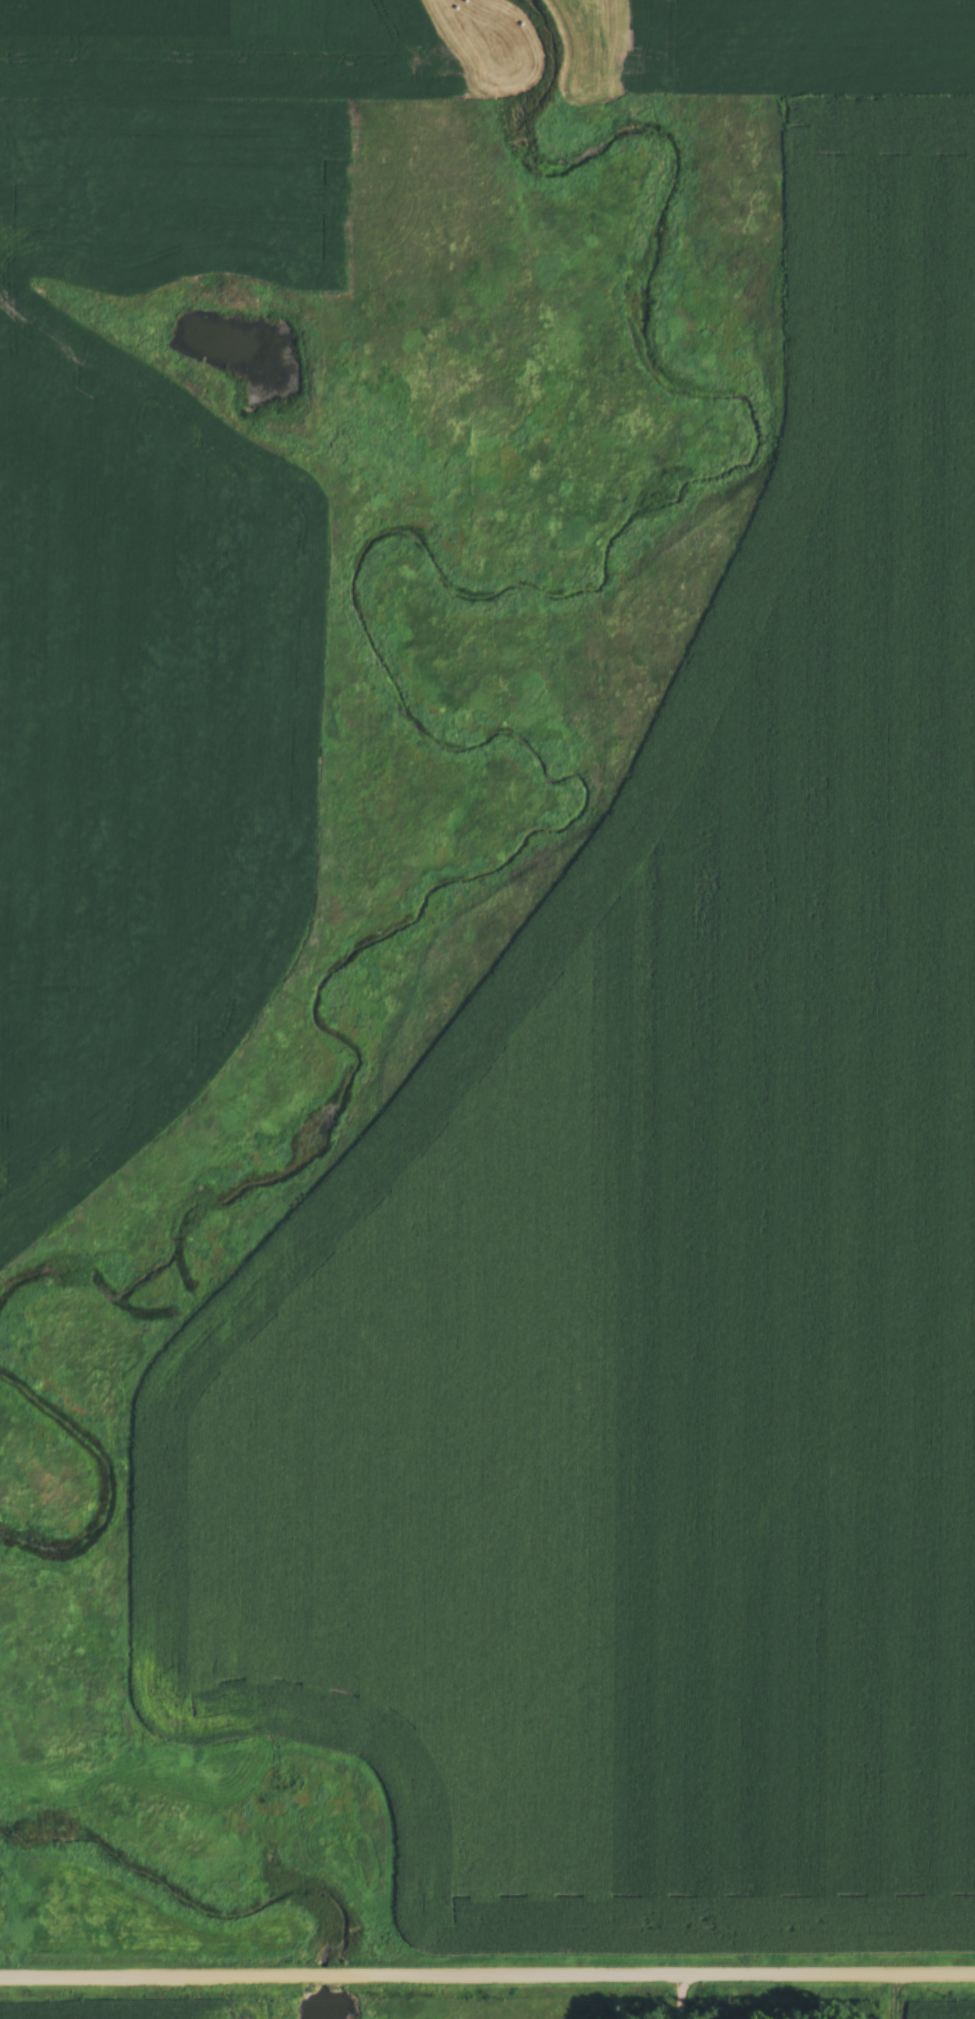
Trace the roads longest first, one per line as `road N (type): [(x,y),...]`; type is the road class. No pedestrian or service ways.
road 1 (residential): [(974,1966),(0,1975)]

